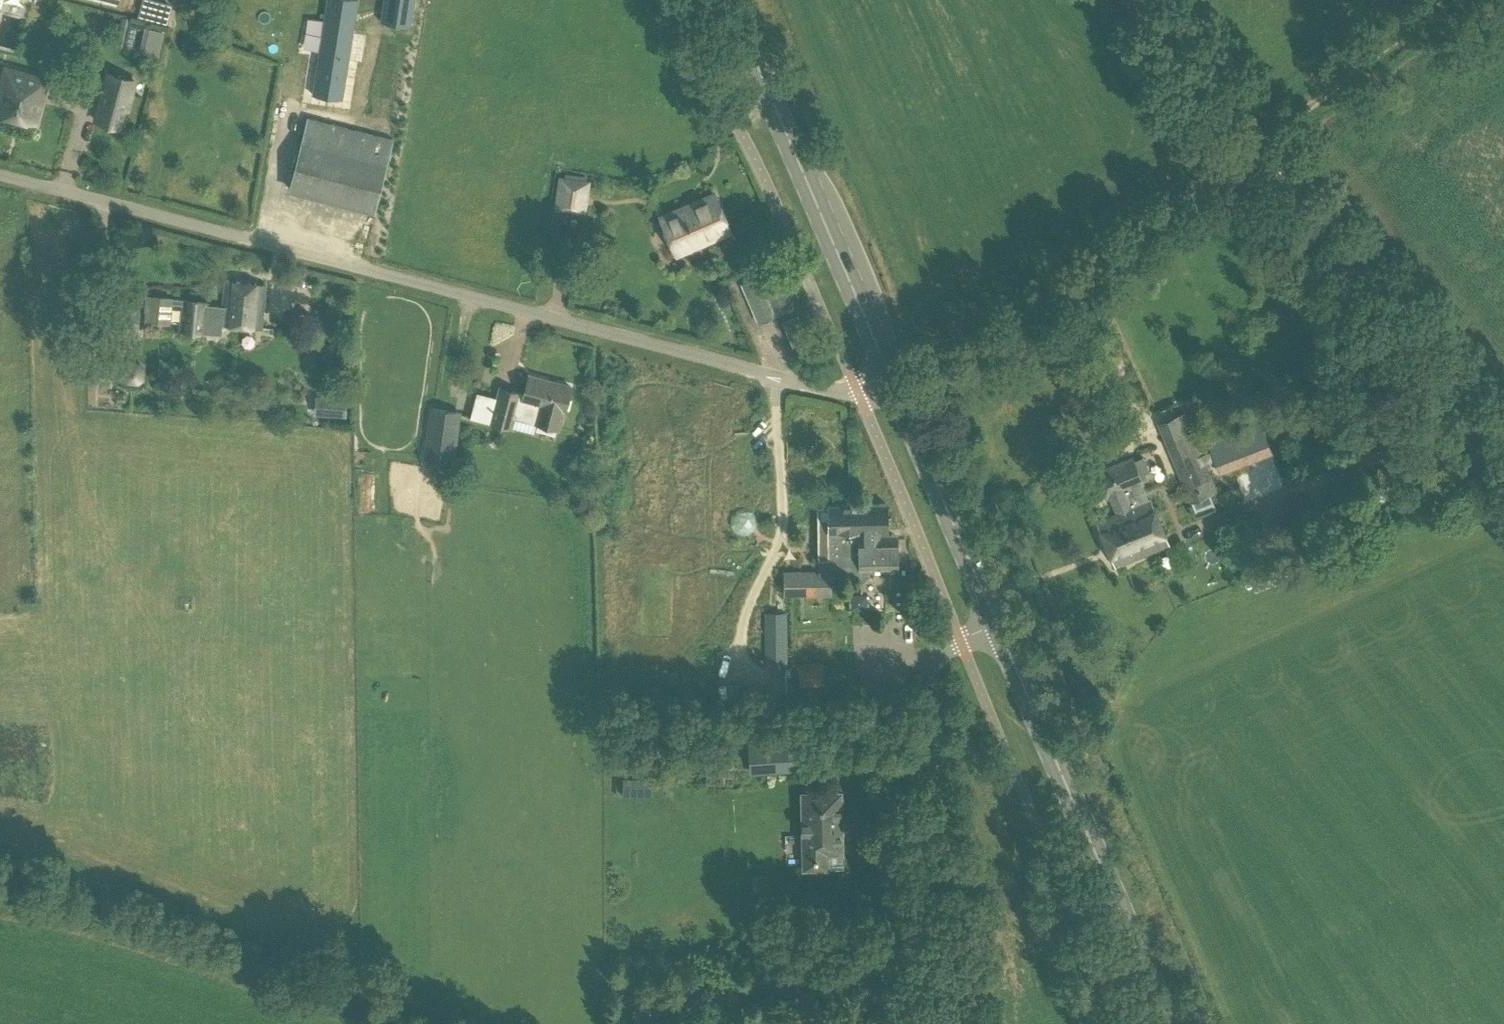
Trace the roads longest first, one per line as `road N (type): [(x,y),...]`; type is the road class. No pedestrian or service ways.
road 1 (unclassified): [(898,398),(858,399),(0,176)]
road 2 (unclassified): [(898,398),(959,370),(1257,142)]
road 3 (primary): [(1168,1023),(996,624)]
road 4 (primary): [(898,398),(726,0)]
road 5 (unclassified): [(933,1023),(933,668),(960,640),(996,624)]
road 6 (unclassified): [(1503,427),(1257,142)]
road 7 (primary): [(996,624),(898,398)]
road 8 (track): [(1257,142),(1443,0)]
road 9 (unclassified): [(1257,142),(1140,0)]

